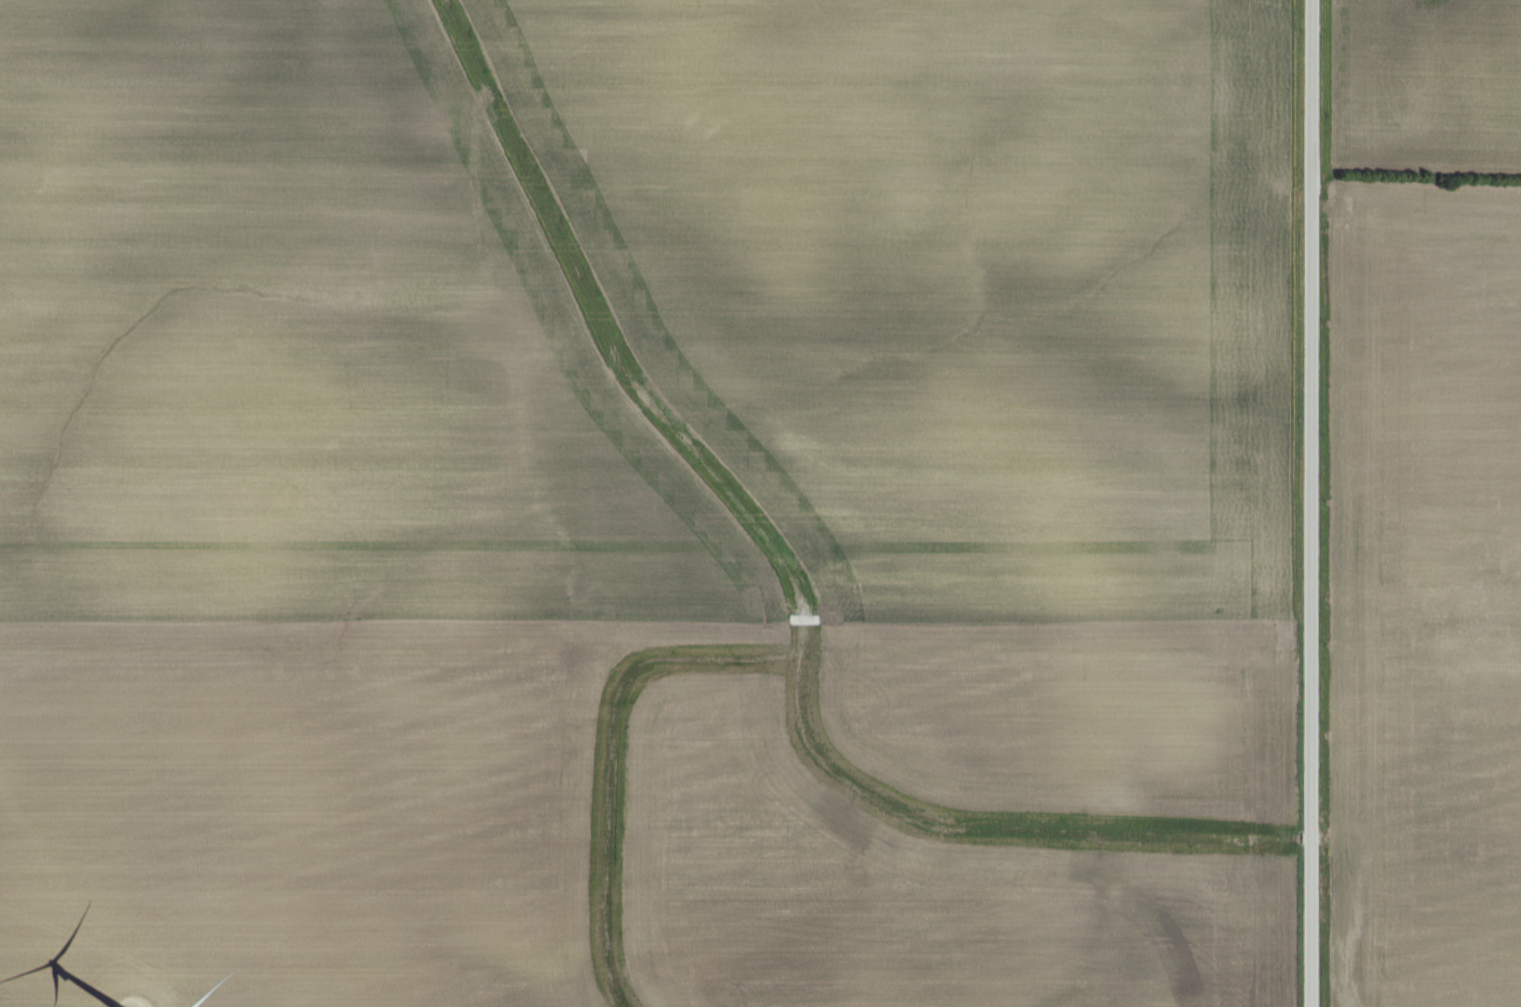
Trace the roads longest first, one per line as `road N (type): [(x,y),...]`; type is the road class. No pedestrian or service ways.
road 1 (residential): [(1307,1006),(1309,0)]

